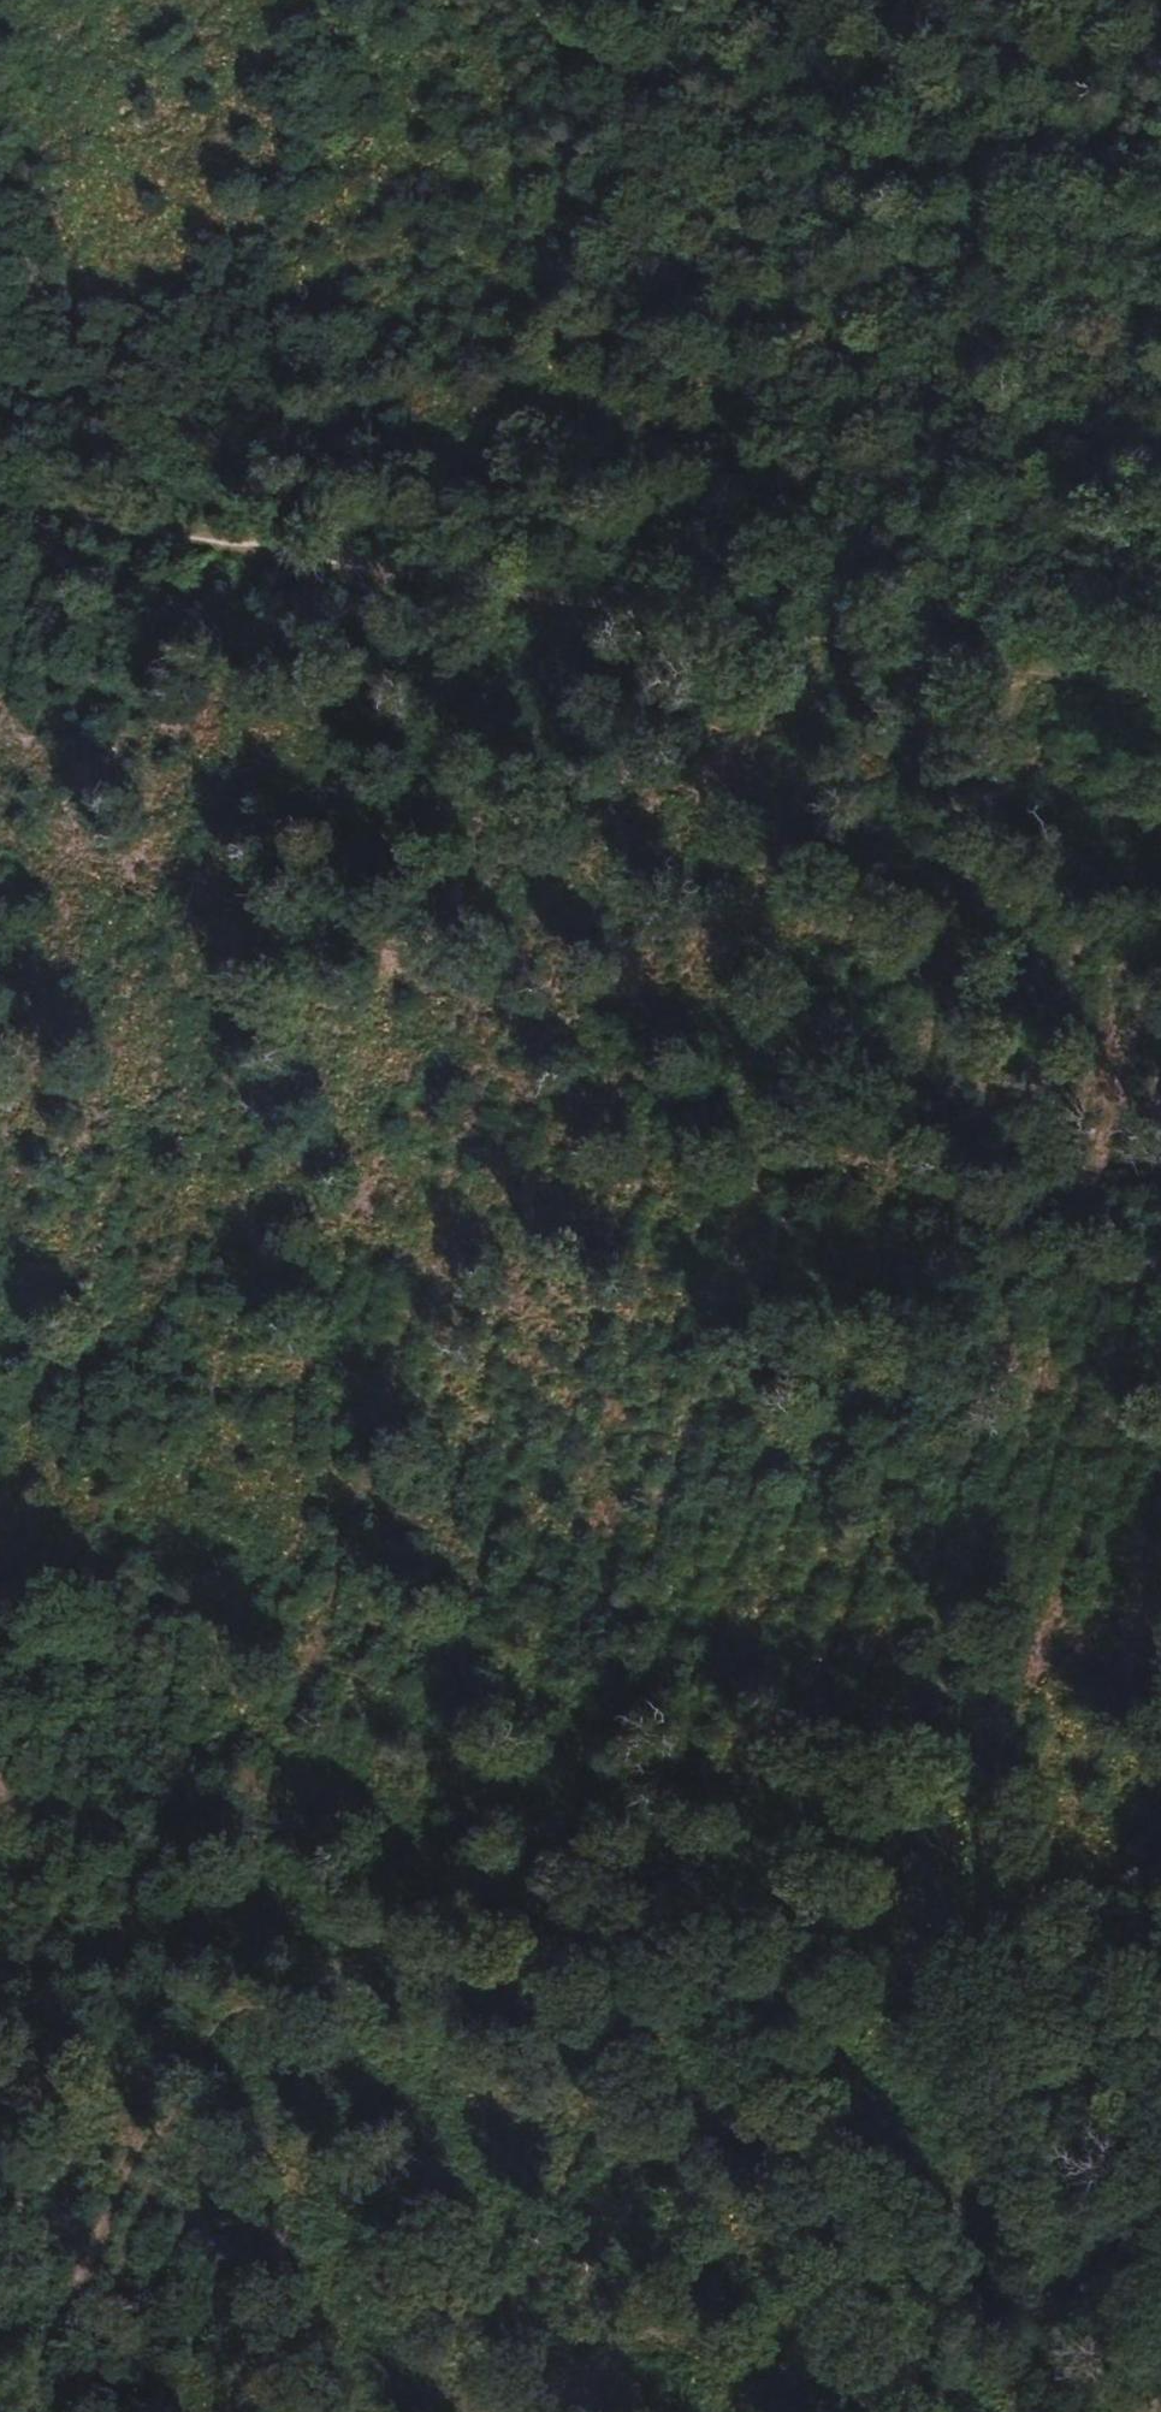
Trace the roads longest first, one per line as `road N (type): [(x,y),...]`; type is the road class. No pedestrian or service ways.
road 1 (track): [(46,2411),(212,2044),(443,1904),(589,1874),(702,1878),(1016,1982),(1160,1983)]
road 2 (track): [(0,509),(1160,696)]

